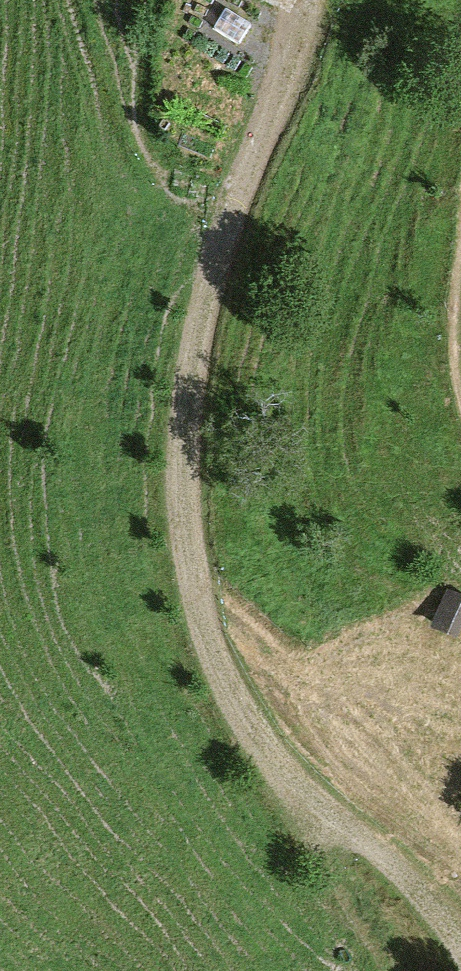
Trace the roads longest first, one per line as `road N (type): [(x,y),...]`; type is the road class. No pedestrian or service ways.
road 1 (track): [(320,0),(255,152),(217,274),(193,420),(189,555),(220,674),(272,759),(397,868),(460,947)]
road 2 (track): [(272,759),(415,970)]

